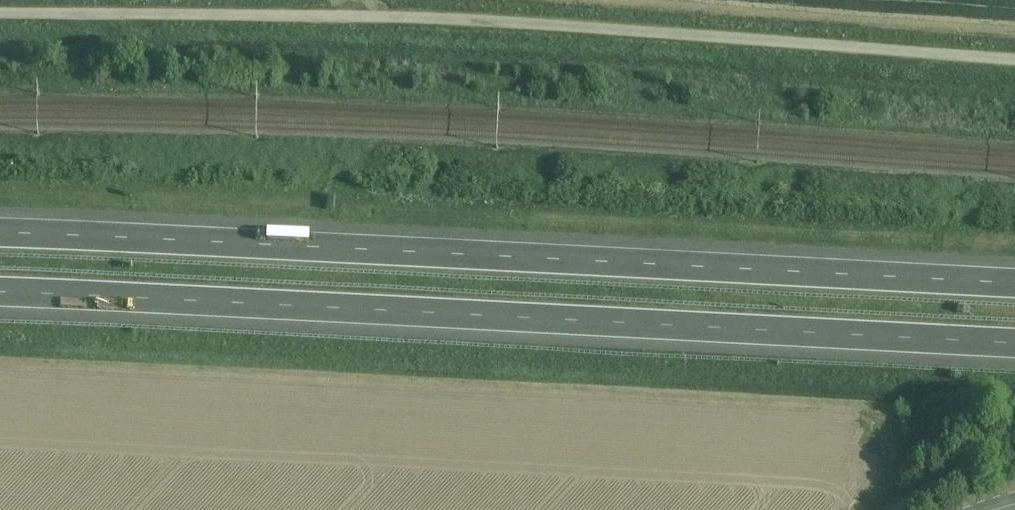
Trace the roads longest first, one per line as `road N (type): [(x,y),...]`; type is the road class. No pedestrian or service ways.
road 1 (unclassified): [(0,12),(477,20),(1014,61)]
road 2 (motorway): [(1014,282),(0,236)]
road 3 (motorway): [(0,294),(1014,340)]

